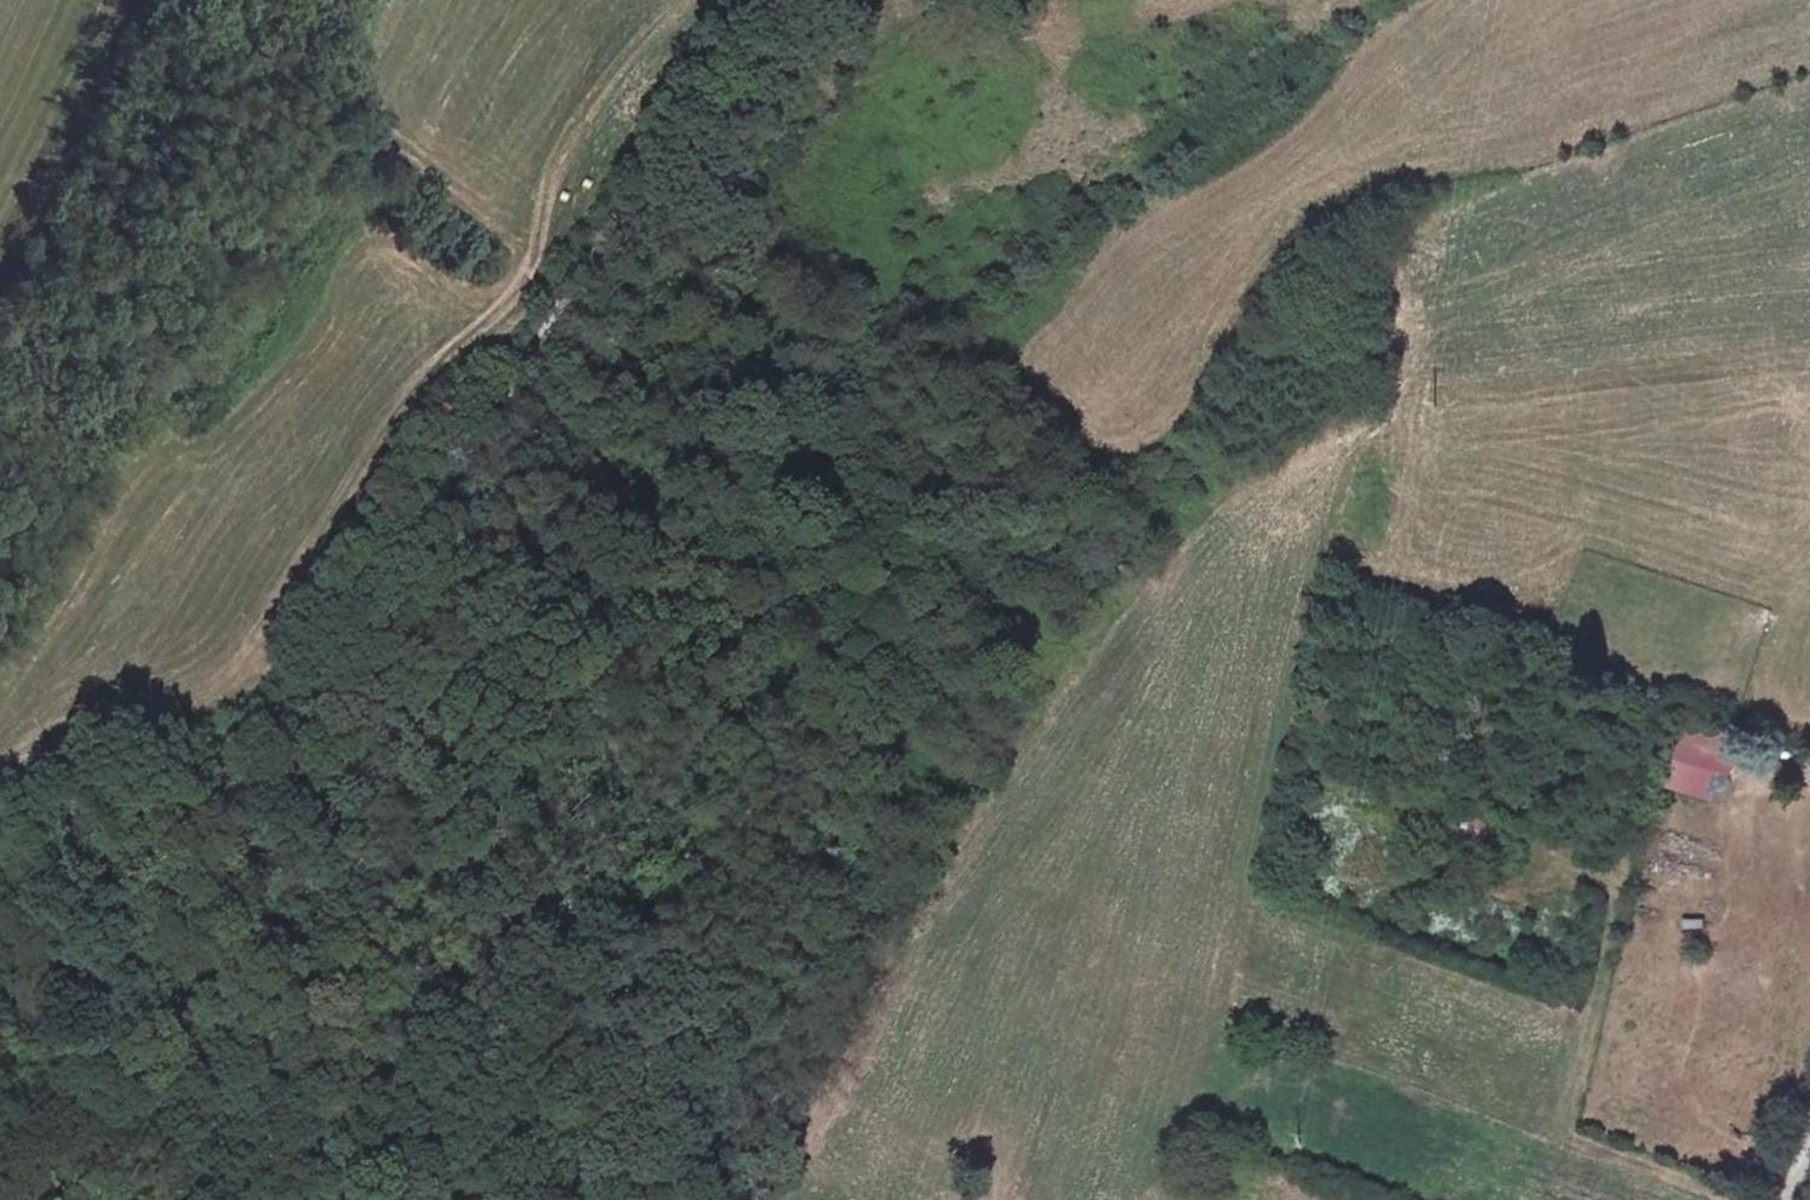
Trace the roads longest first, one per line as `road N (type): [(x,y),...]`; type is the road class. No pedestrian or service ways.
road 1 (track): [(770,0),(312,687),(243,738),(0,859)]

